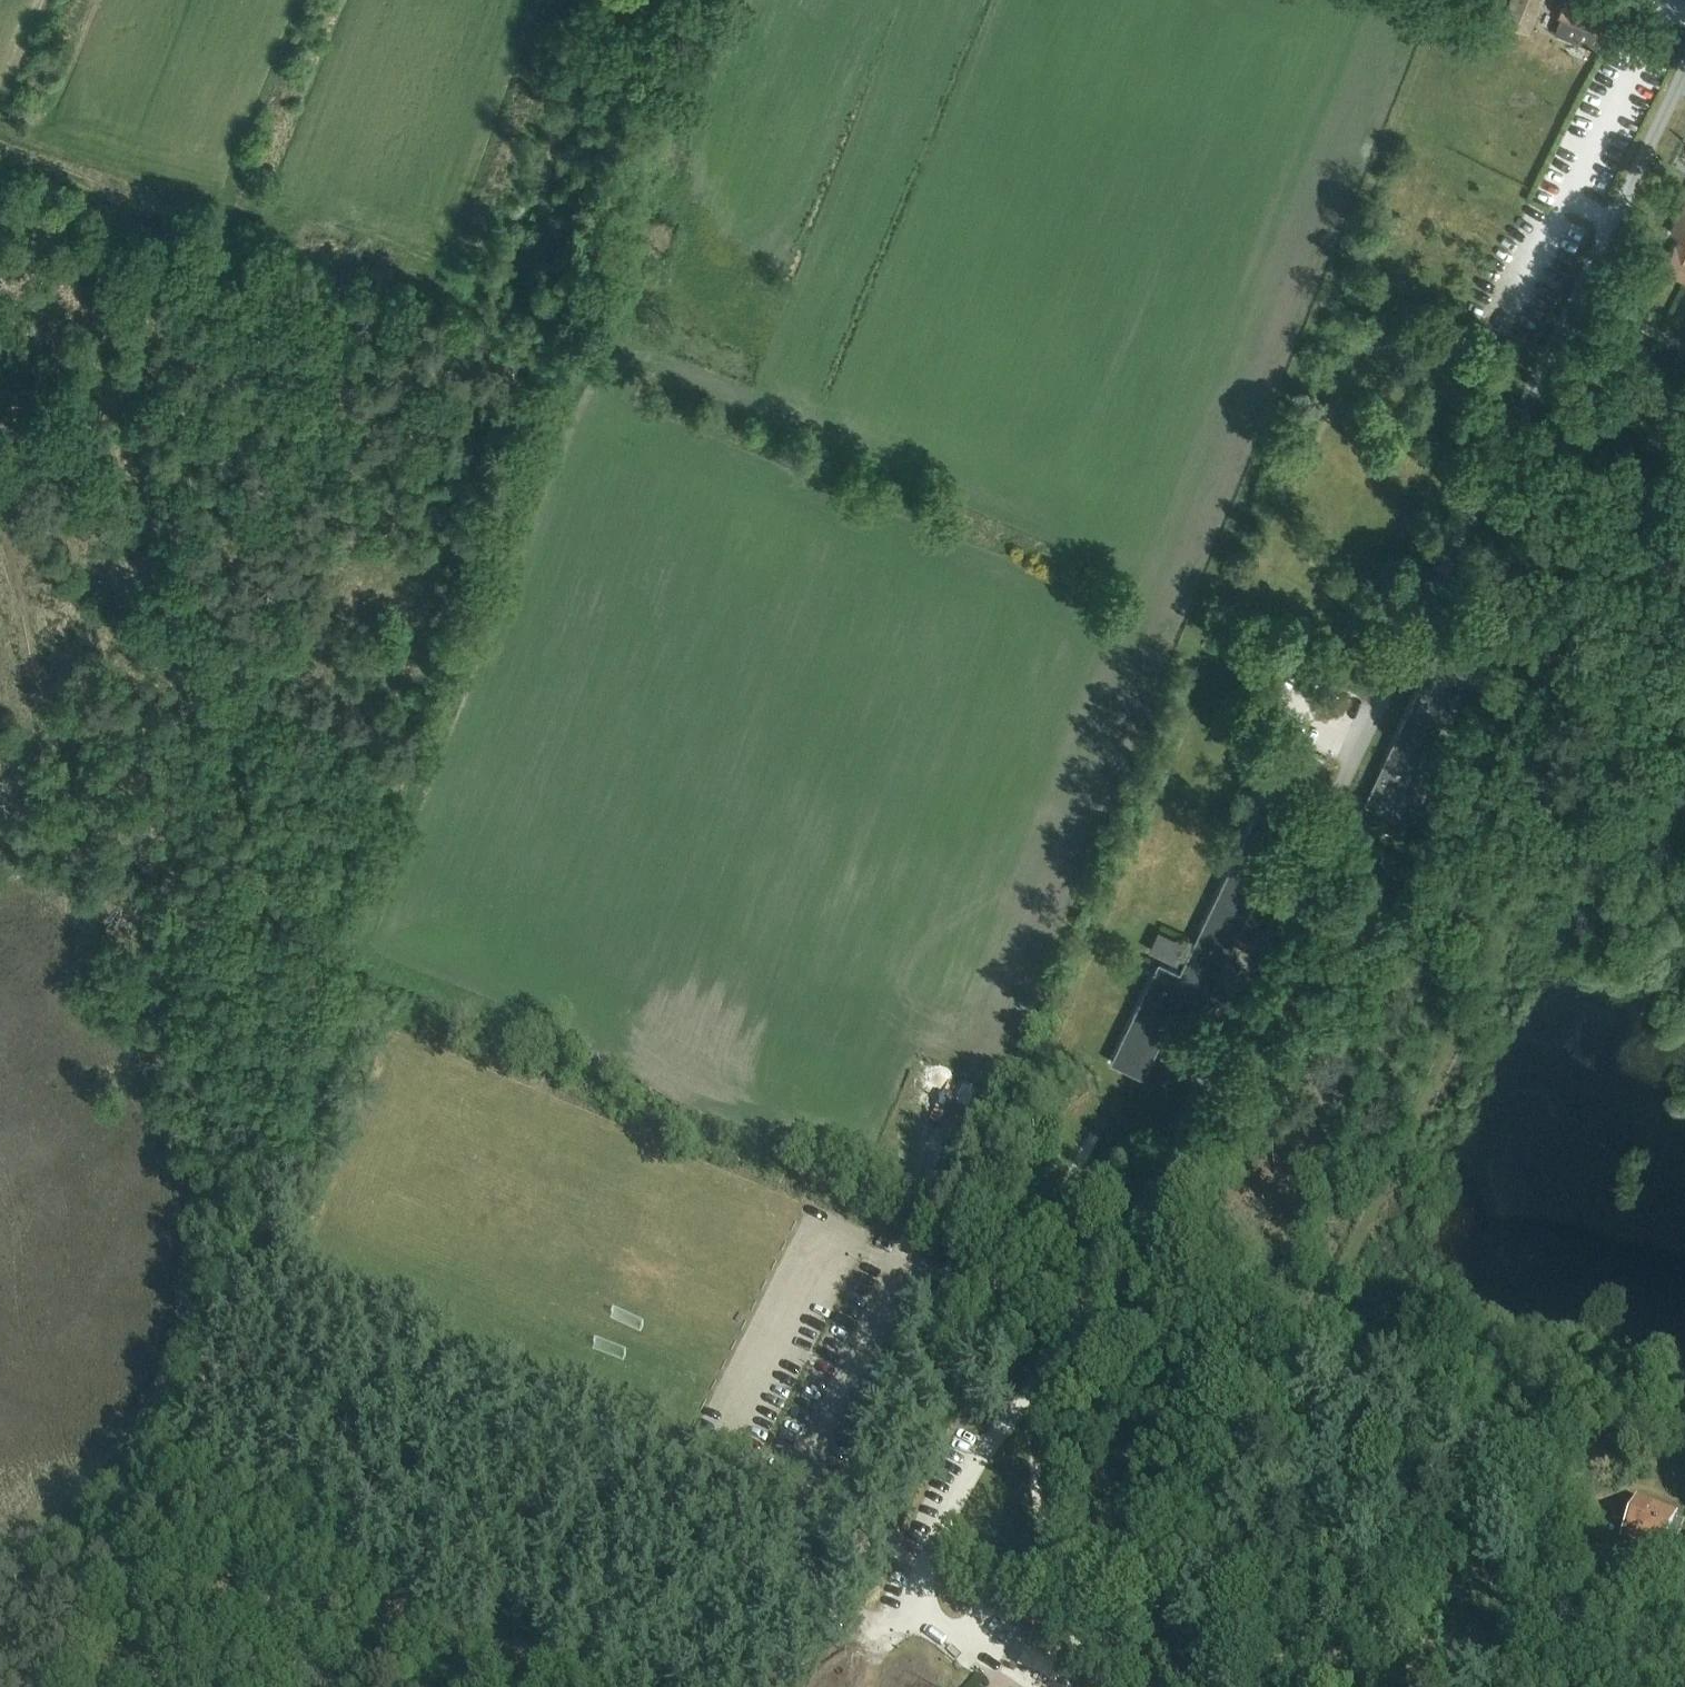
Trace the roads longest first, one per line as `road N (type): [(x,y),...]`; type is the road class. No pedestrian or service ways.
road 1 (unclassified): [(903,1607),(957,1489),(1061,1357),(1684,67)]
road 2 (track): [(1505,1658),(1575,1500)]

